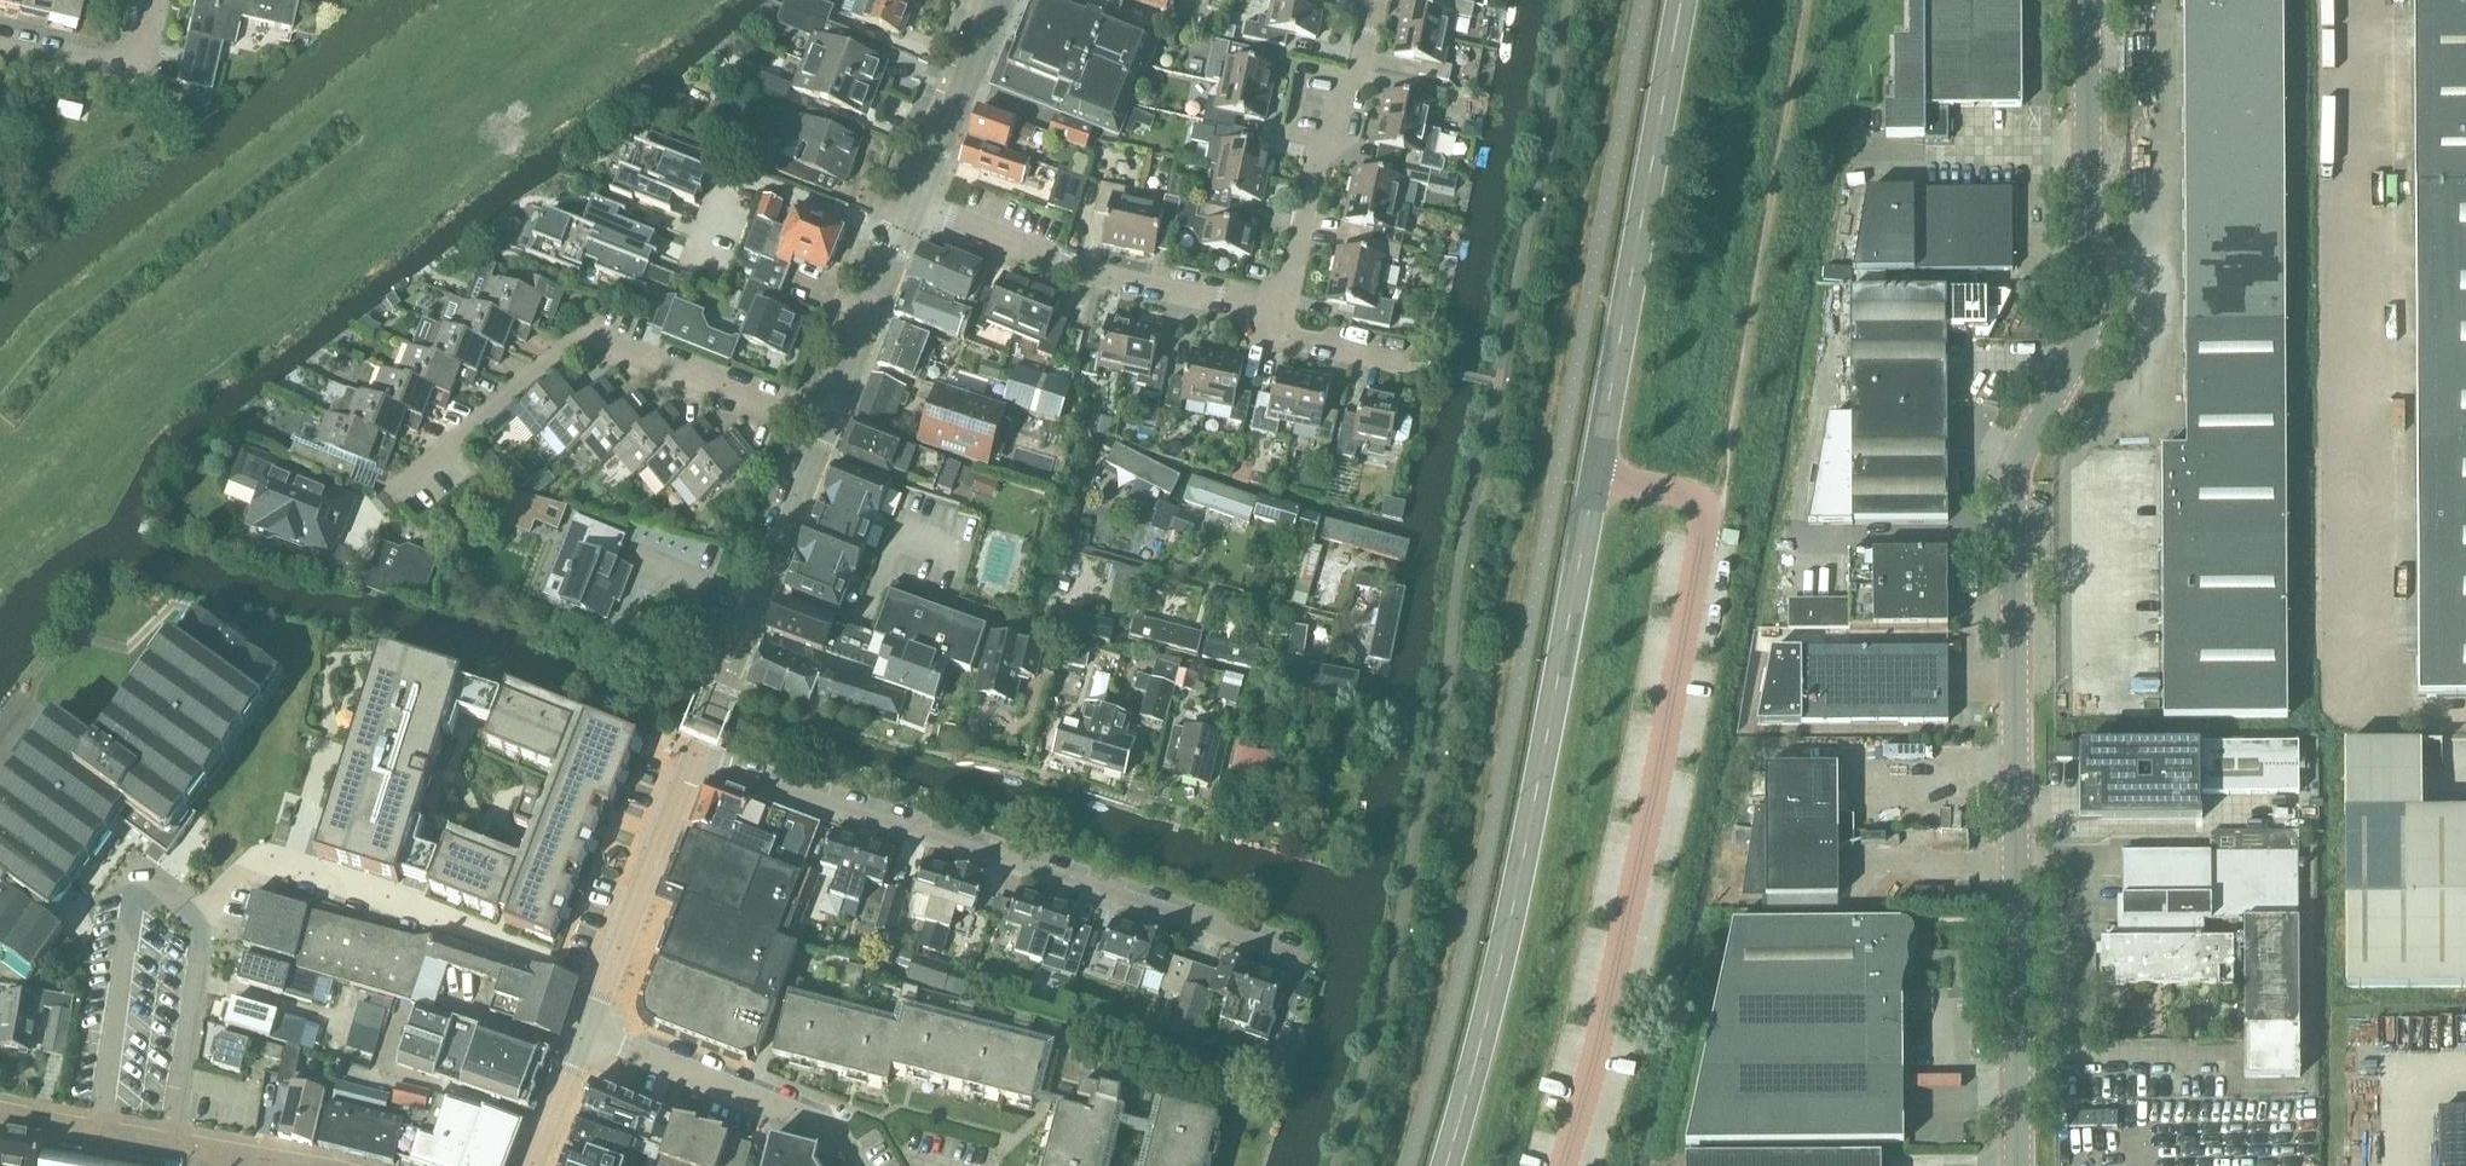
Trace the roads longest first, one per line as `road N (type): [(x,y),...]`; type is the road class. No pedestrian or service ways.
road 1 (tertiary): [(1445,1165),(1536,789),(1684,0)]
road 2 (unclassified): [(2017,1165),(2014,474),(2089,324),(2087,0)]
road 3 (residential): [(1273,956),(699,765)]
road 4 (residential): [(368,512),(559,362),(610,351),(830,436)]
road 5 (residential): [(1284,334),(1047,271),(917,220)]
road 6 (residential): [(699,765),(830,436)]
road 7 (residential): [(1284,334),(1320,165),(1350,122),(1377,0)]
road 8 (residential): [(310,1165),(0,1116)]
road 9 (residential): [(858,1165),(832,1131),(592,1037)]
road 10 (residential): [(592,1037),(699,765)]
road 11 (residential): [(917,220),(1006,0)]
road 12 (residential): [(830,436),(917,220)]
road 13 (residential): [(540,1165),(592,1037)]
road 14 (residential): [(64,60),(108,70),(134,49),(145,0)]
road 15 (residential): [(1406,369),(1284,334)]

